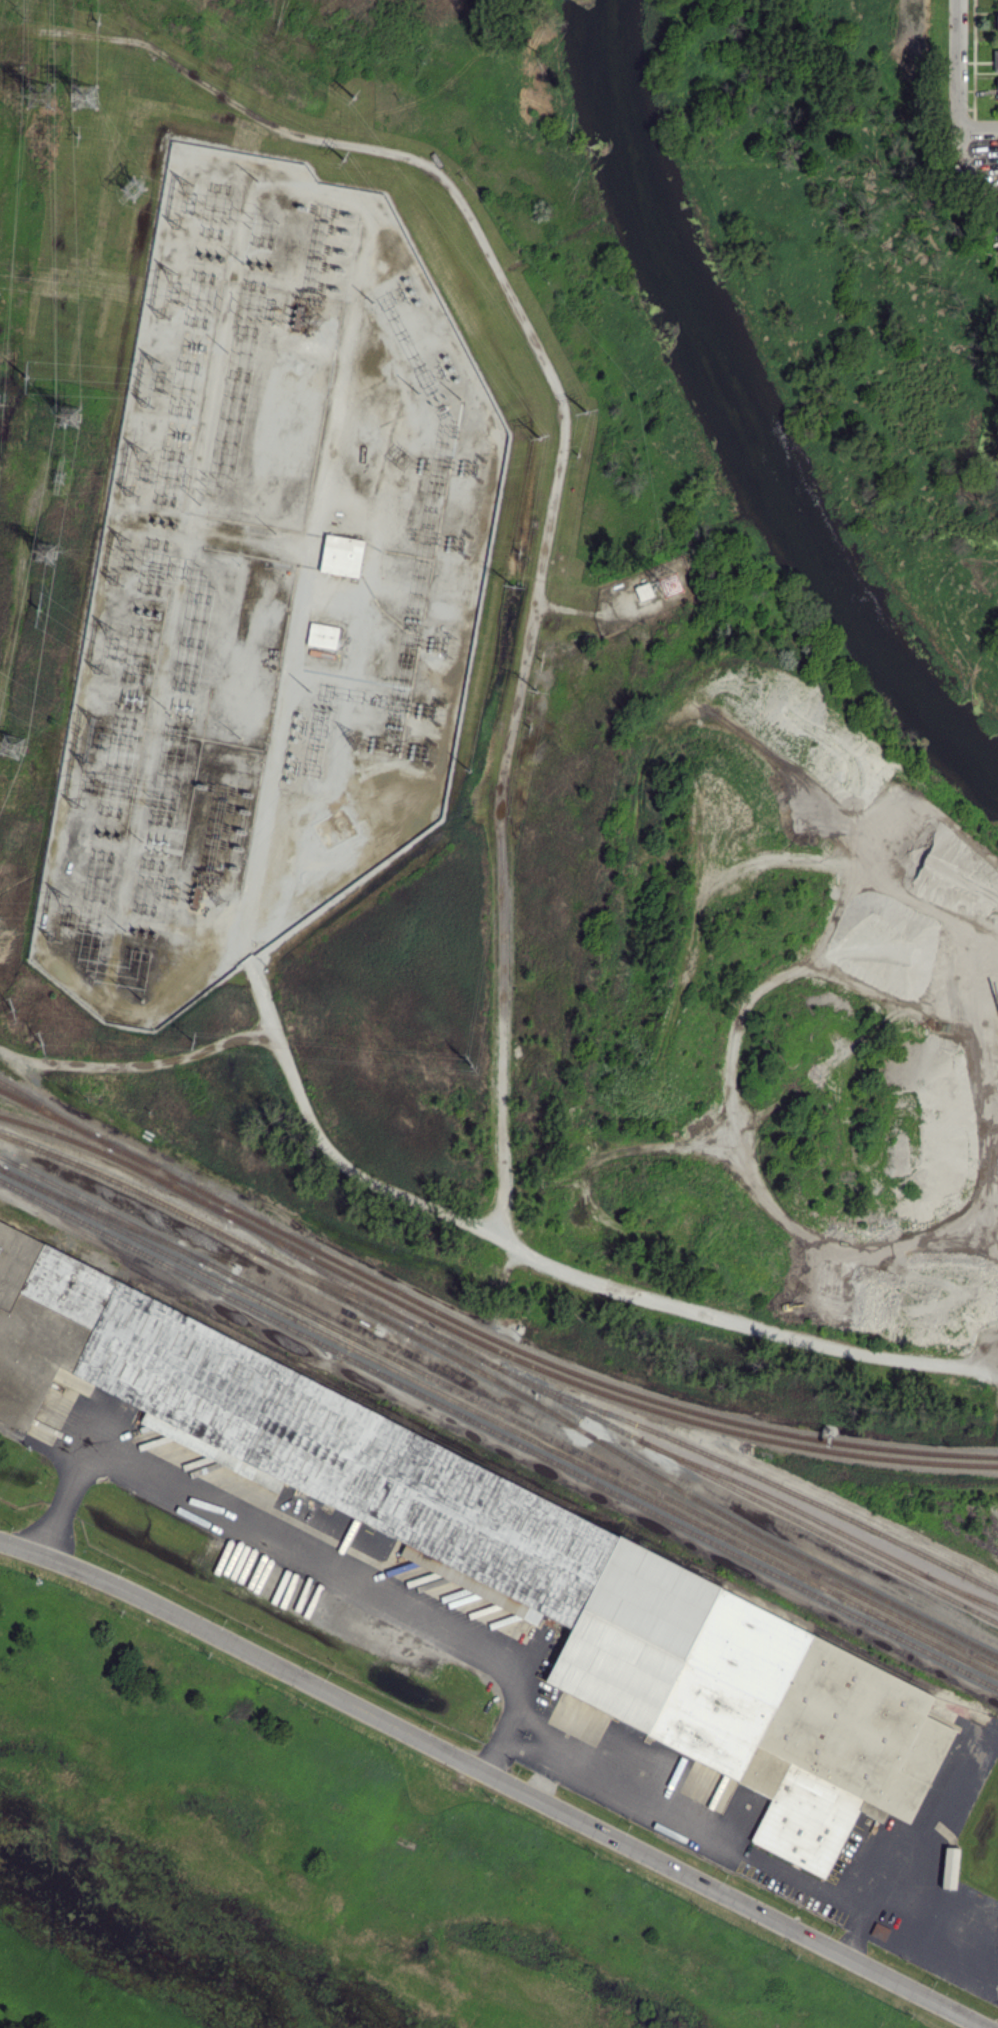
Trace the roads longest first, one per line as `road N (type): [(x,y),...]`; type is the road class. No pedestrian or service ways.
road 1 (tertiary): [(983,2027),(127,1591),(0,1542)]
road 2 (residential): [(960,0),(960,129)]

